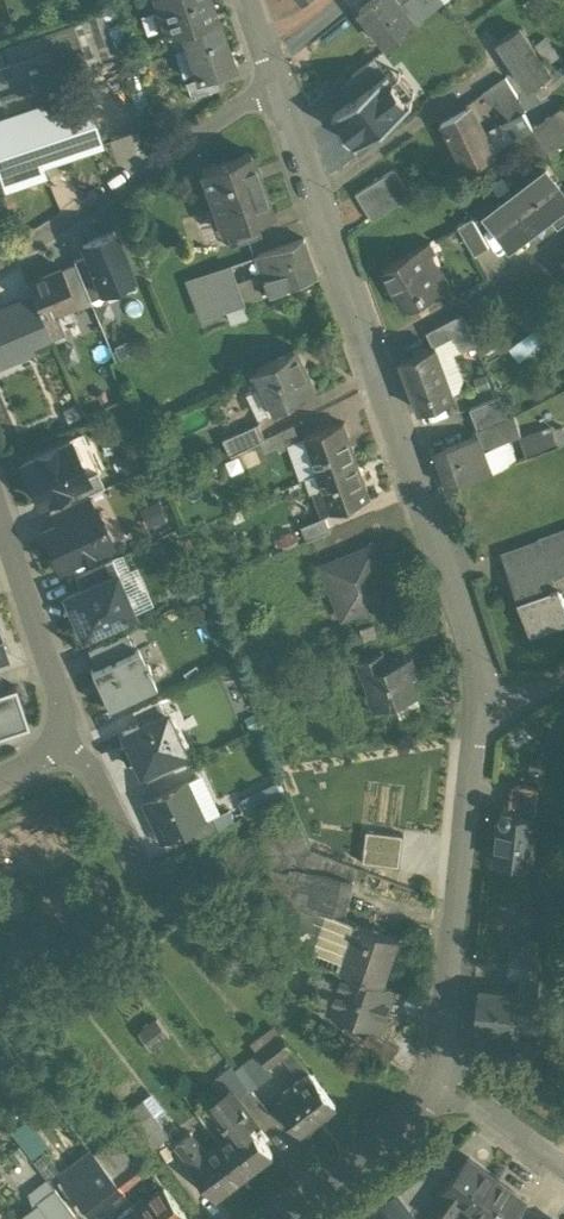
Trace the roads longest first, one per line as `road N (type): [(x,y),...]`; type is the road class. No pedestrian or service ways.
road 1 (residential): [(277,79),(484,682),(490,731)]
road 2 (residential): [(490,731),(462,897),(452,1088)]
road 3 (residential): [(277,79),(0,262)]
road 4 (residential): [(0,500),(80,745)]
road 5 (residential): [(452,1088),(286,1218)]
road 6 (residential): [(80,745),(146,879)]
road 7 (residential): [(452,1088),(563,1168)]

